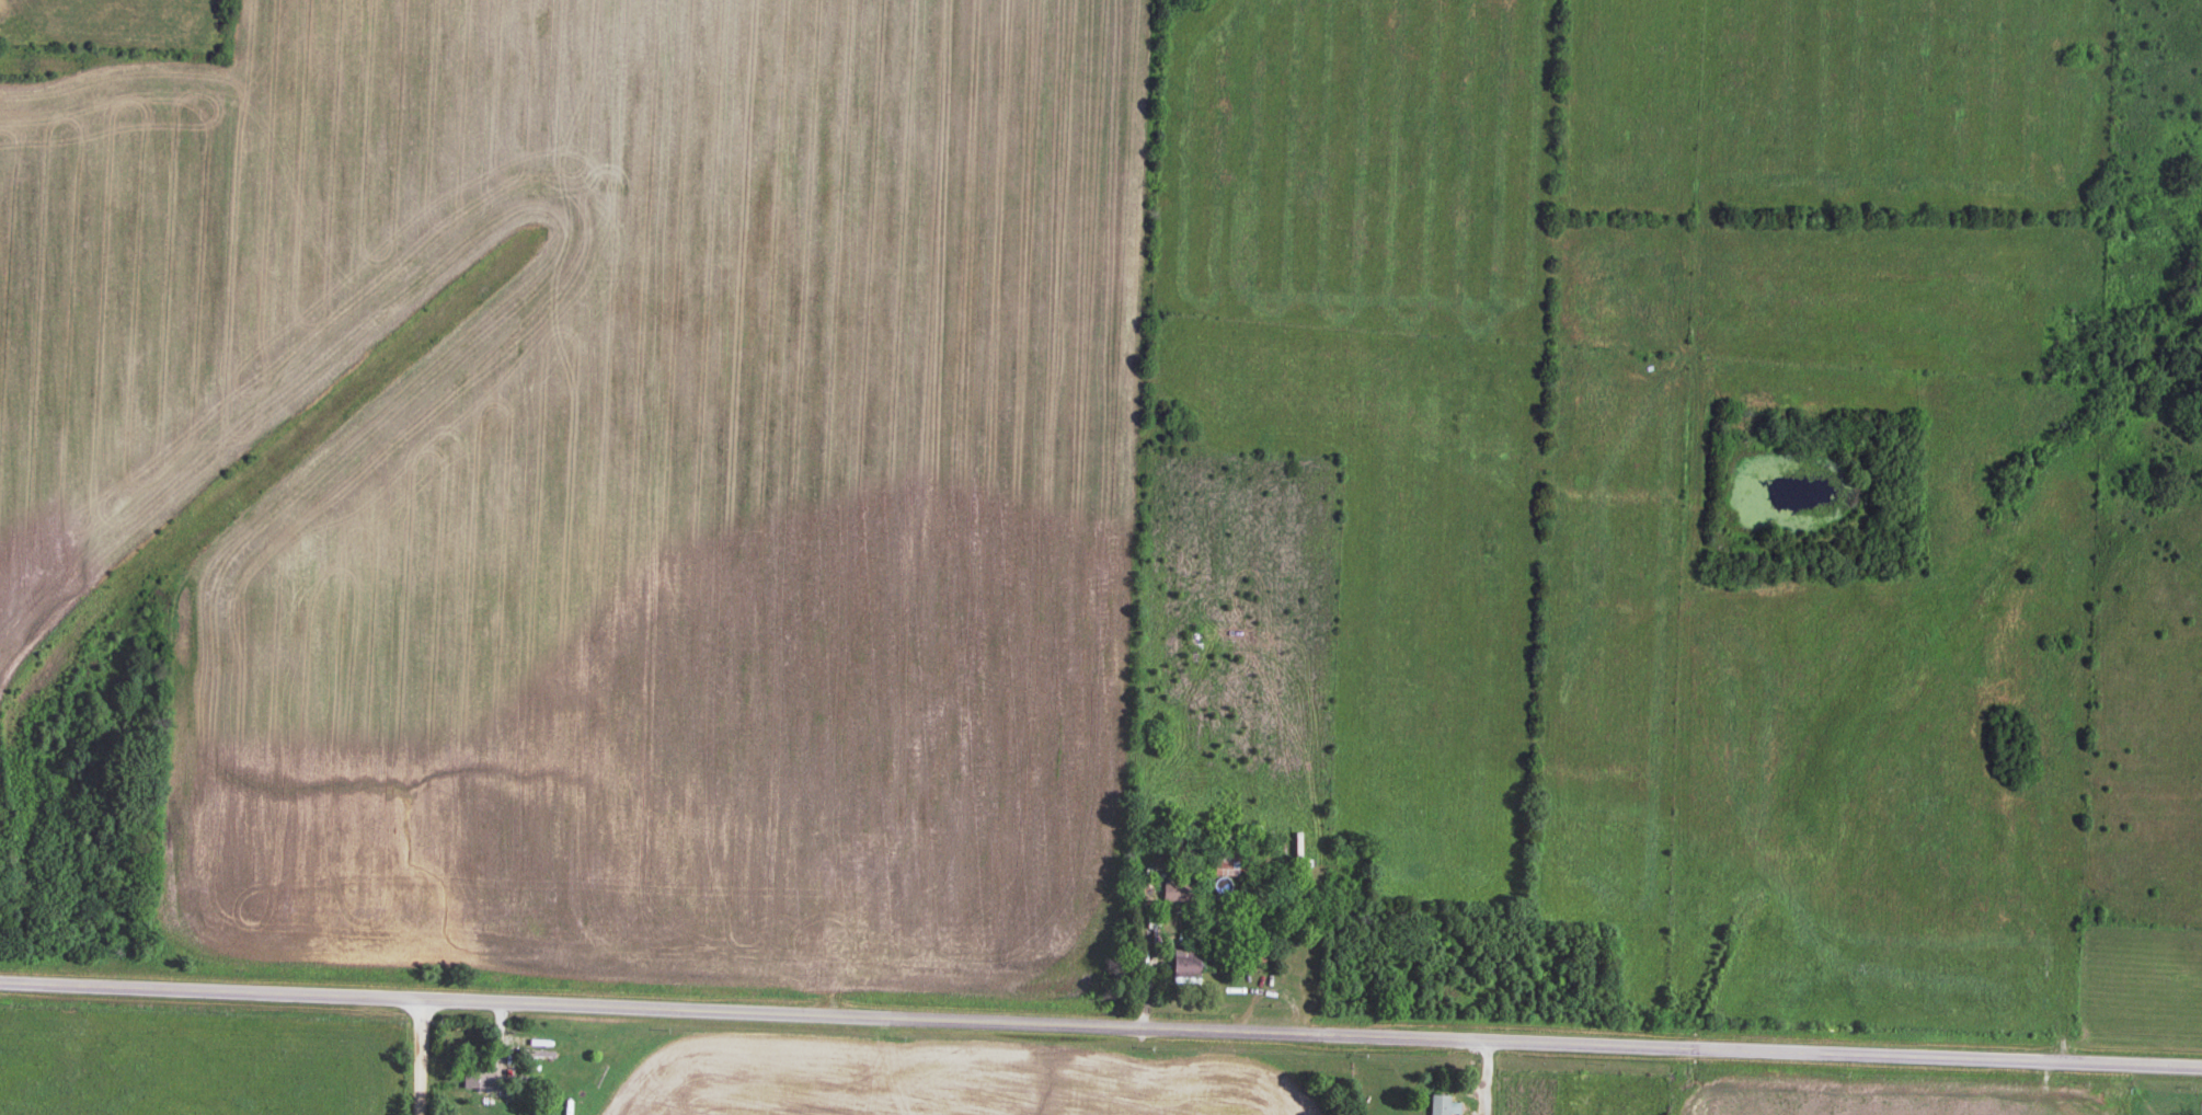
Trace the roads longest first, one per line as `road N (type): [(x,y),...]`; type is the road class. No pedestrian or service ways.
road 1 (tertiary): [(2201,1068),(0,986)]

